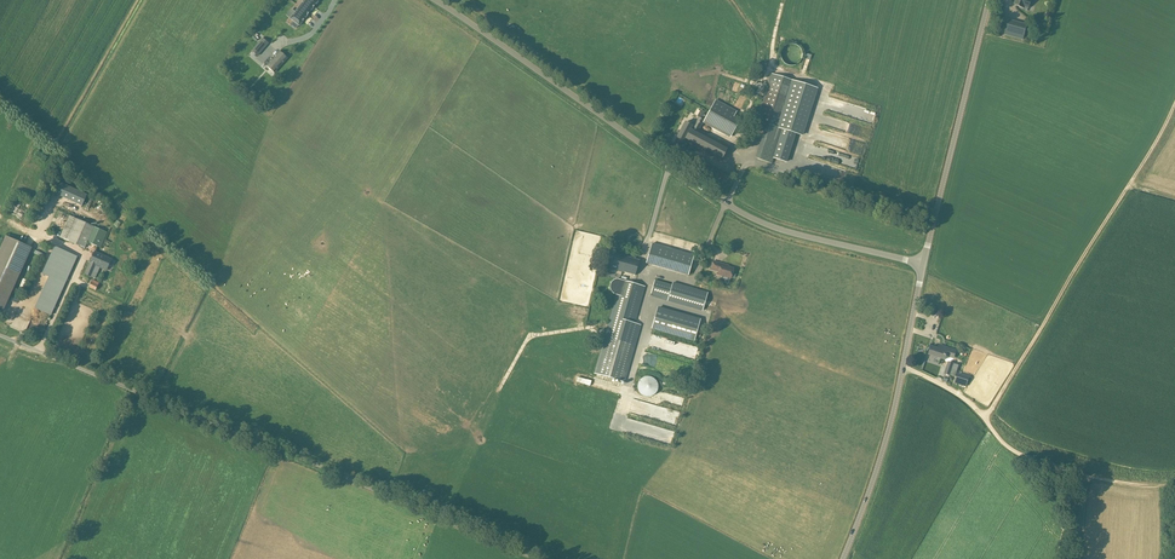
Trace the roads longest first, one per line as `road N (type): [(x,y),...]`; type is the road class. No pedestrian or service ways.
road 1 (unclassified): [(0,335),(539,558)]
road 2 (unclassified): [(433,0),(744,213),(923,264)]
road 3 (track): [(1174,105),(984,418)]
road 4 (tertiary): [(843,558),(890,424),(923,264)]
road 5 (tertiary): [(923,264),(991,0)]

